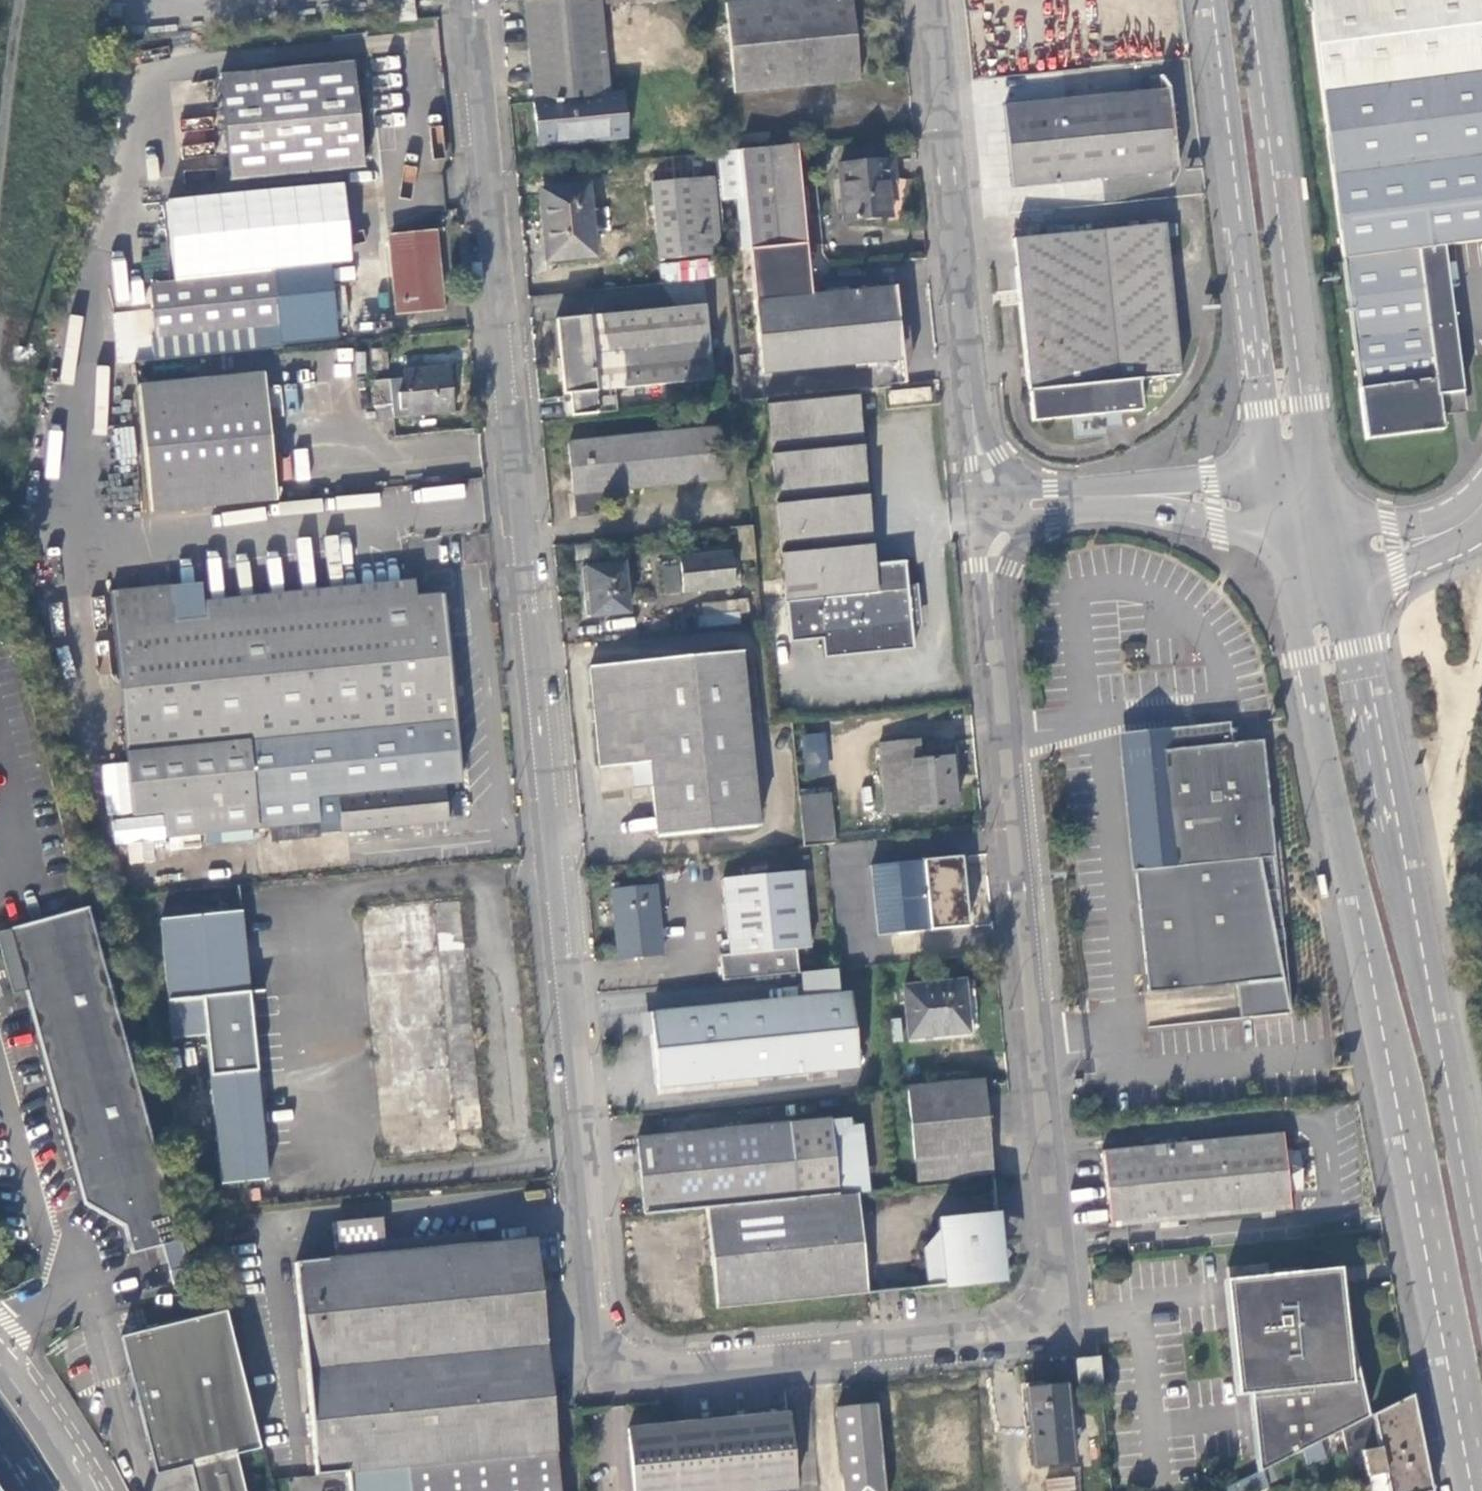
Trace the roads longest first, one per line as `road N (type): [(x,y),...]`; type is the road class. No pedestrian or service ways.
road 1 (unclassified): [(469,0),(604,1381),(1055,1342),(992,604)]
road 2 (secondary): [(1289,553),(1466,1490)]
road 3 (secondary): [(1481,1261),(1341,565)]
road 4 (secondary): [(1328,503),(1242,0)]
road 5 (secondary): [(1215,0),(1278,485)]
road 6 (unclassified): [(971,397),(928,0)]
road 7 (unclassified): [(1028,531),(1105,511),(1179,513),(1289,553)]
road 8 (unclassified): [(1278,485),(1016,484)]
road 9 (unclassified): [(1341,565),(1397,570),(1447,550),(1481,508)]
road 10 (unclassified): [(1481,508),(1399,527),(1328,503)]
road 11 (primary): [(84,1490),(0,1364)]

